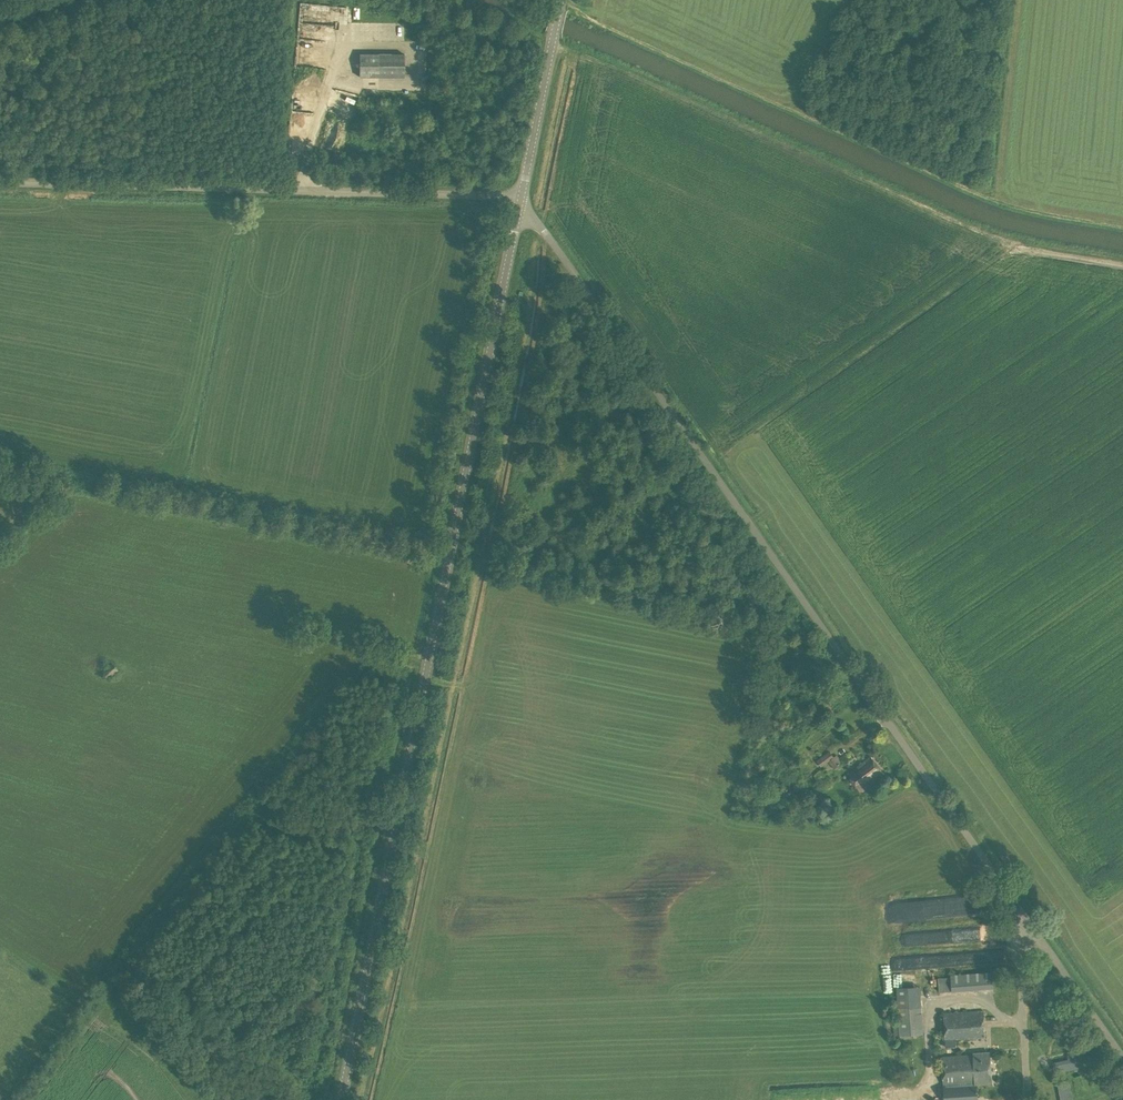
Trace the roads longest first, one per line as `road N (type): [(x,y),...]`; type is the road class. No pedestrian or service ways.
road 1 (tertiary): [(343,1099),(522,203)]
road 2 (unclassified): [(1044,909),(522,203)]
road 3 (unclassified): [(522,203),(502,197),(0,183)]
road 4 (tertiary): [(522,203),(562,0)]
road 5 (unclassified): [(1045,1099),(1044,909)]
road 6 (unclassified): [(1122,1024),(1044,909)]

